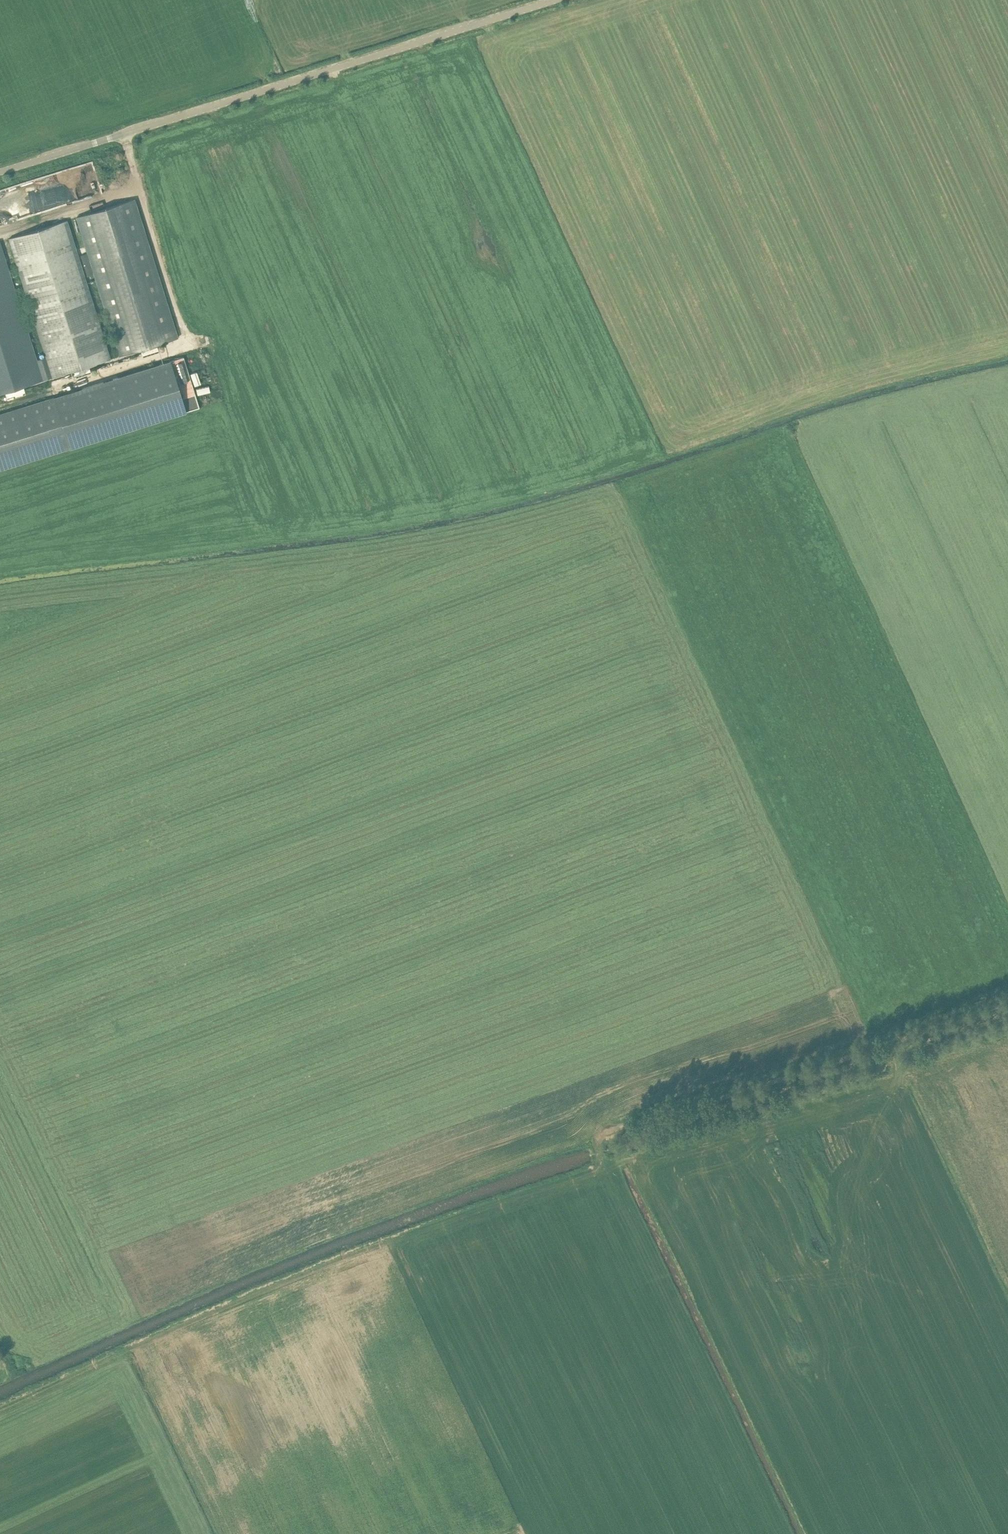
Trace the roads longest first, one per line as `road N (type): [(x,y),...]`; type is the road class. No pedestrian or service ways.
road 1 (unclassified): [(0,173),(555,0)]
road 2 (track): [(604,1133),(1007,1002)]

